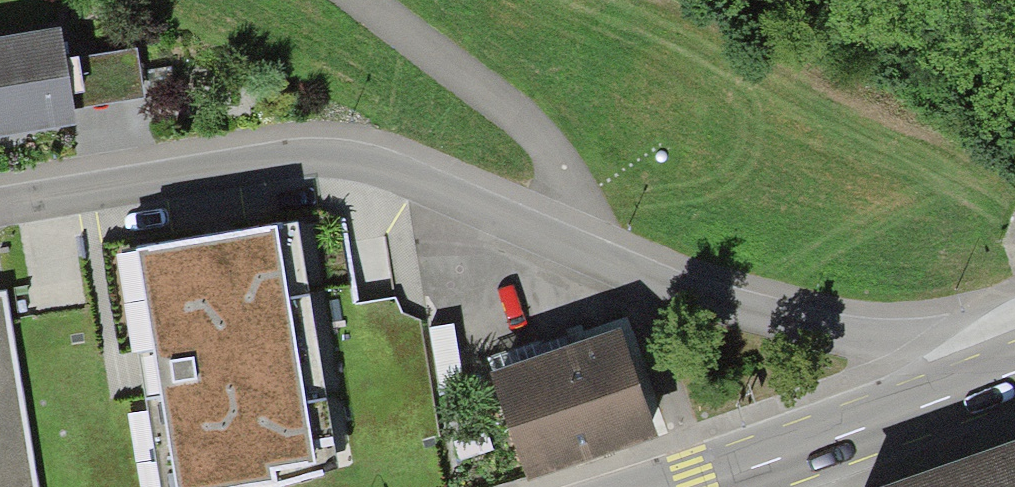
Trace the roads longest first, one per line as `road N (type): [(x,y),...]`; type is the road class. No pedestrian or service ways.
road 1 (residential): [(564,241),(398,174),(331,158),(0,206)]
road 2 (unclassified): [(996,380),(625,266)]
road 3 (unclassified): [(564,241),(564,165),(541,127),(361,0)]
road 4 (primary): [(706,486),(996,380)]

